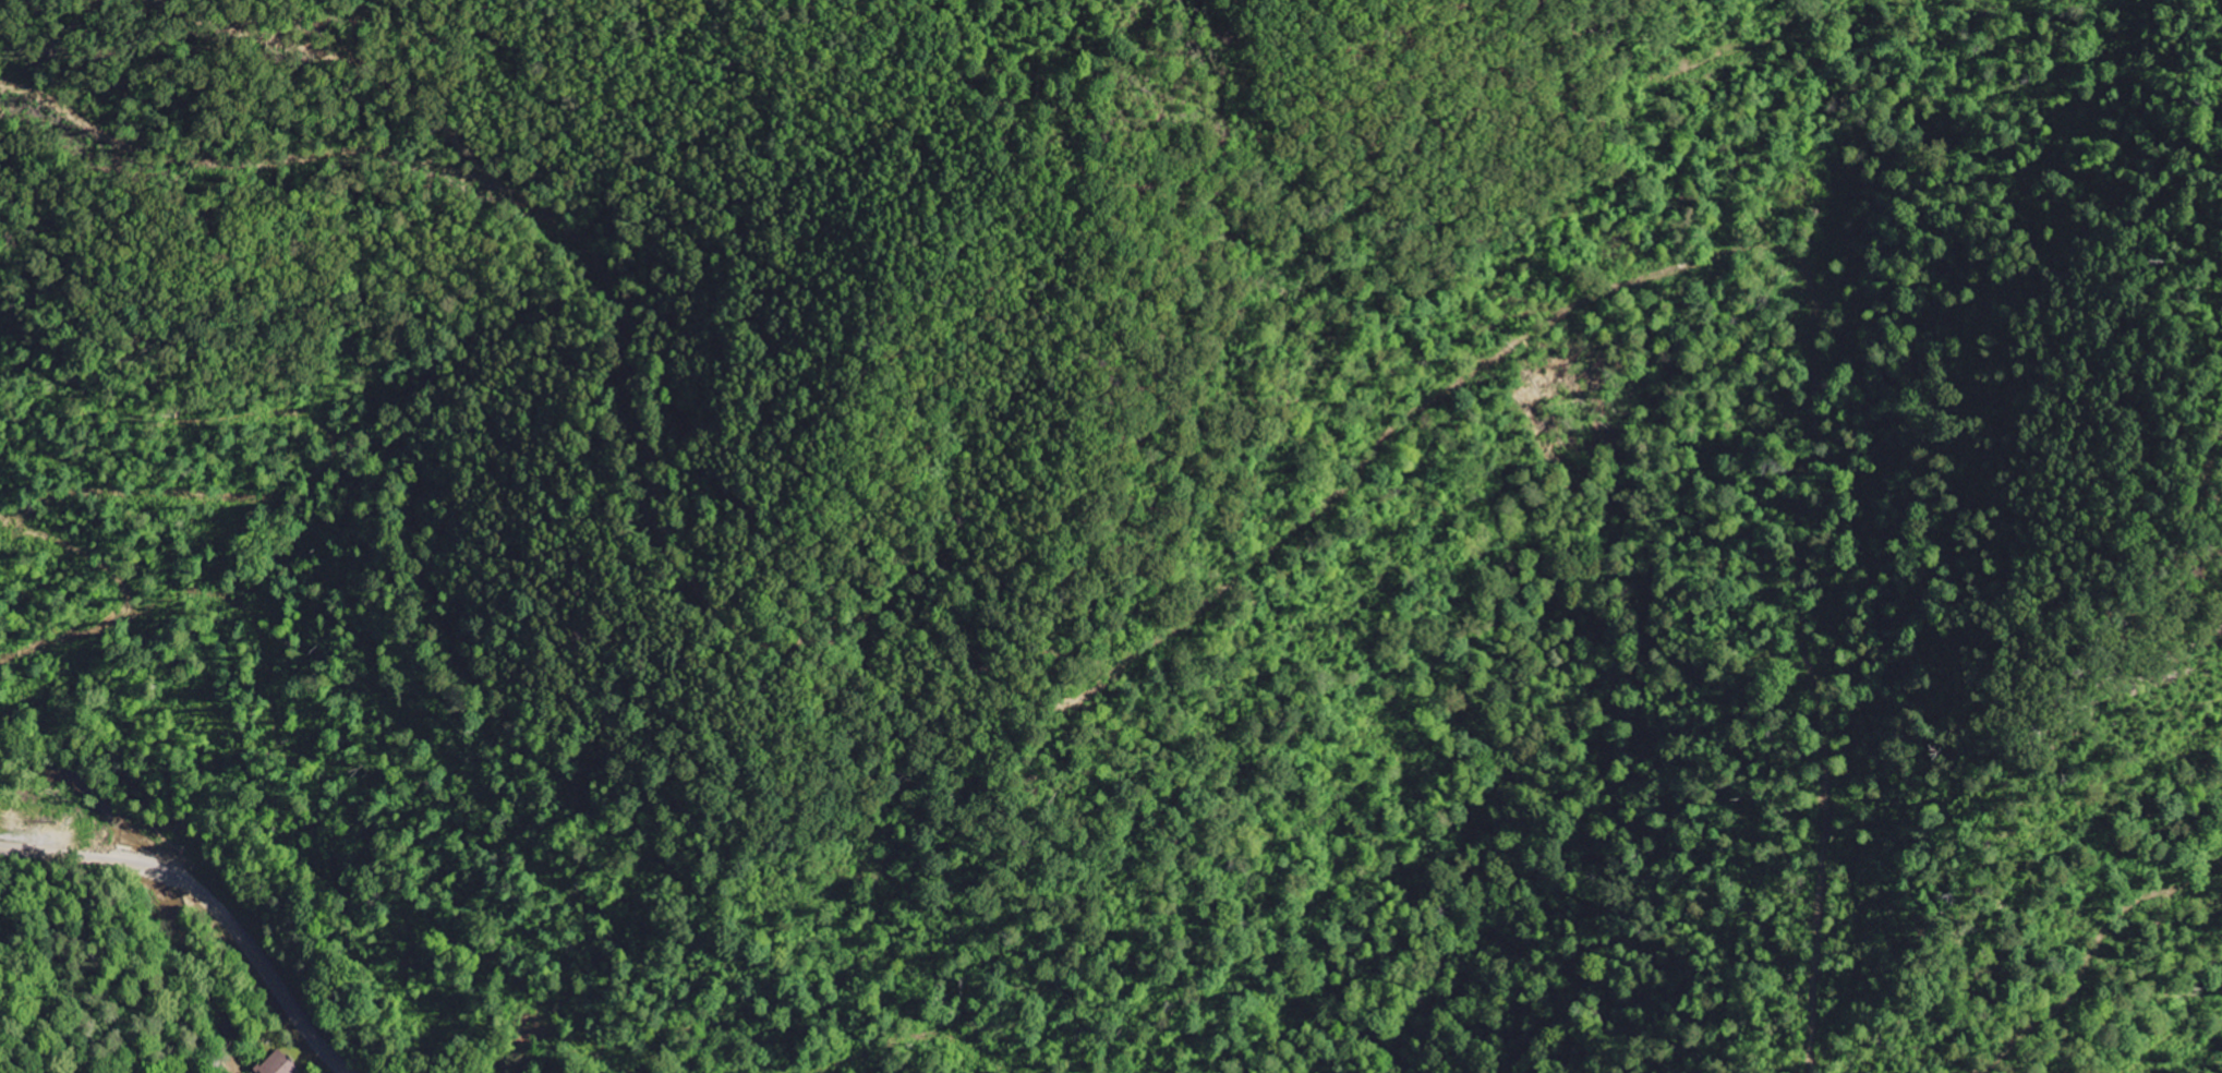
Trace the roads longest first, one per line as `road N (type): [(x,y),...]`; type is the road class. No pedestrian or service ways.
road 1 (tertiary): [(338,1072),(317,1058),(229,926),(159,848),(35,807),(0,807)]

